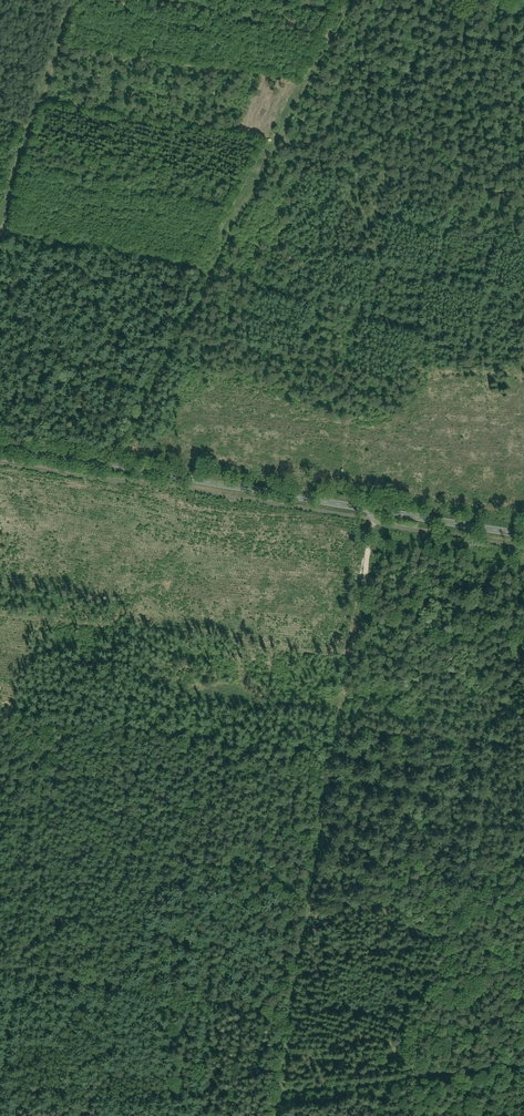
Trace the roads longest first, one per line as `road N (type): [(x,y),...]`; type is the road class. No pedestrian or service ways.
road 1 (track): [(372,510),(270,1115)]
road 2 (secondary): [(523,536),(0,448)]
road 3 (track): [(354,0),(117,468)]
road 4 (track): [(506,596),(433,1115)]
road 5 (track): [(0,979),(284,1027)]
road 6 (track): [(274,1089),(523,1063)]
road 7 (track): [(280,138),(523,198)]
road 8 (track): [(76,0),(3,229)]
road 9 (track): [(211,272),(3,229)]
road 10 (track): [(18,982),(1,1107)]

